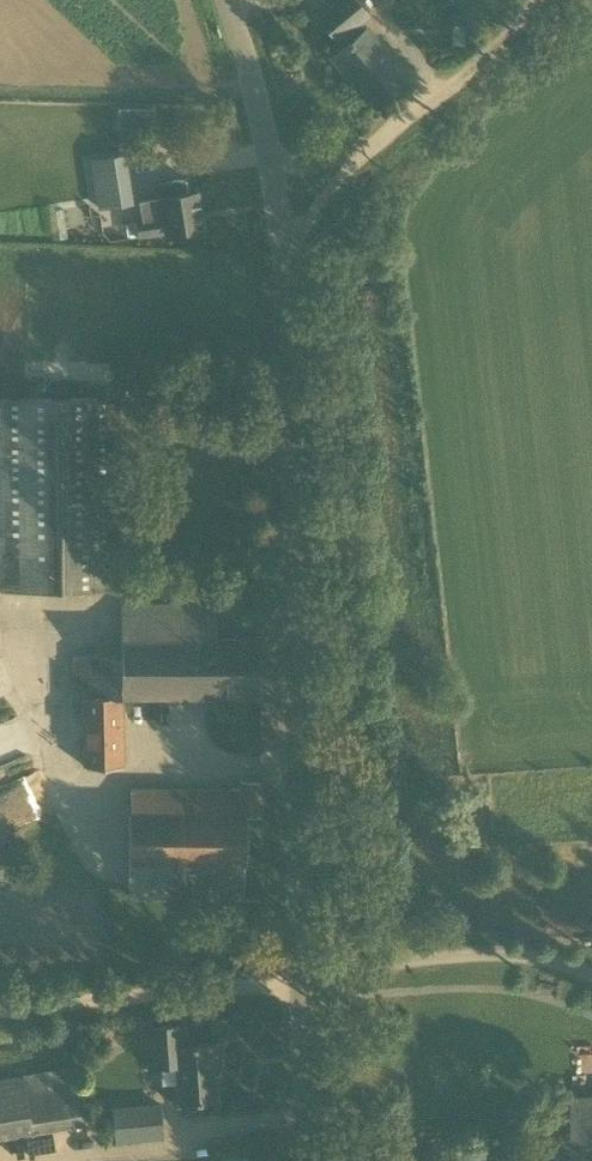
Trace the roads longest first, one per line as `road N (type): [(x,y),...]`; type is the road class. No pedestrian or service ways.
road 1 (unclassified): [(311,1160),(296,379),(273,166),(224,0)]
road 2 (track): [(568,944),(0,1016)]
road 3 (track): [(283,252),(382,132),(535,0)]

